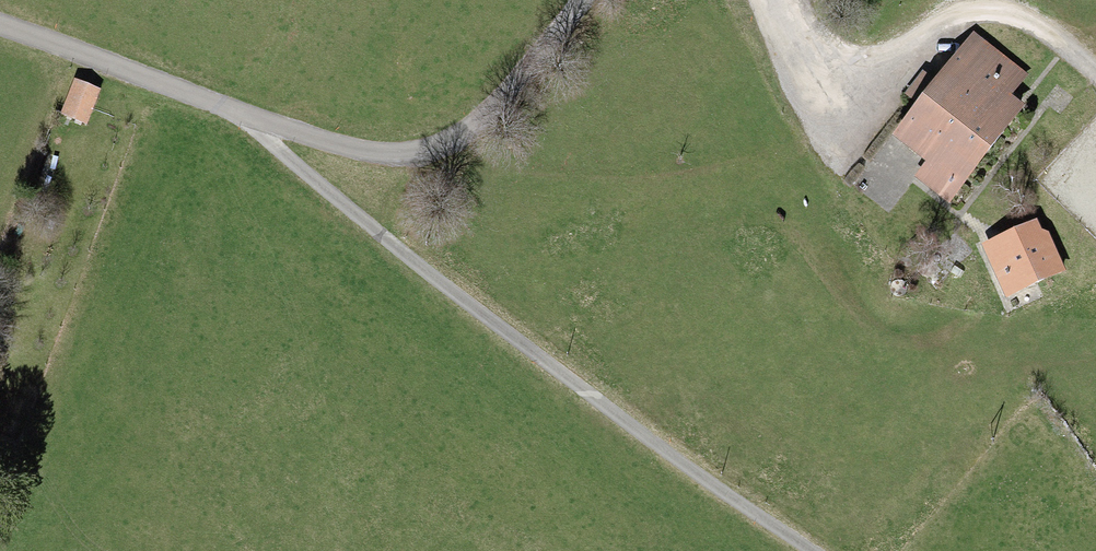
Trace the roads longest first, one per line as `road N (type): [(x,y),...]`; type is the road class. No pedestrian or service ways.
road 1 (track): [(257,121),(496,327),(795,550)]
road 2 (track): [(72,50),(355,156),(424,158),(498,125),(597,0)]
road 3 (track): [(763,0),(833,112),(920,52),(991,19),(1030,28),(1095,75)]

